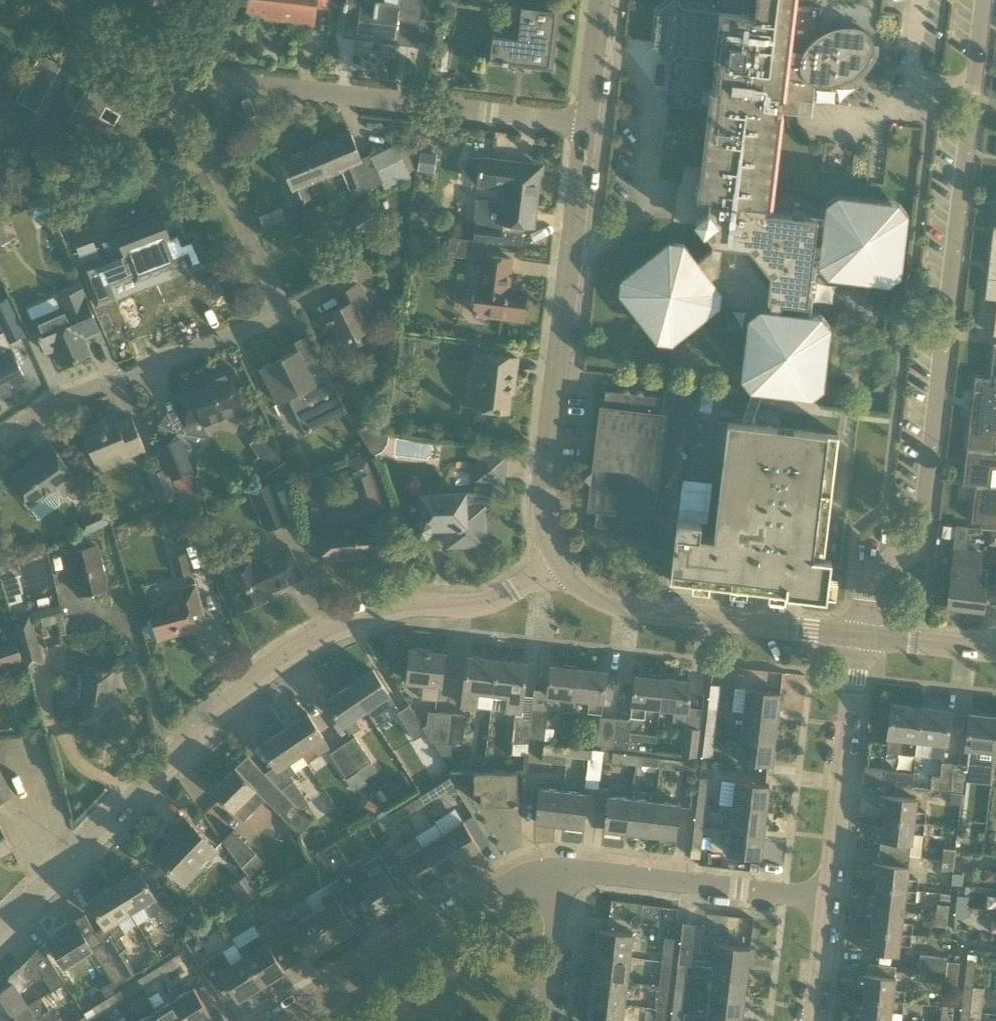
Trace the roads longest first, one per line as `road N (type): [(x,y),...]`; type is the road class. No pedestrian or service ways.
road 1 (residential): [(0,932),(281,655),(404,600),(466,603),(511,592),(556,560)]
road 2 (residential): [(860,636),(873,574),(920,534),(975,79)]
road 3 (residential): [(0,443),(60,401),(286,314),(211,159)]
road 4 (tertiary): [(556,560),(542,489),(585,125)]
road 5 (residential): [(585,125),(228,82)]
road 6 (tertiary): [(860,636),(614,605),(589,594),(556,560)]
road 7 (residential): [(285,1020),(492,893),(563,868)]
road 8 (residential): [(563,868),(829,899)]
road 9 (residential): [(829,899),(860,636)]
road 10 (residential): [(228,82),(148,66),(61,0)]
road 11 (residential): [(544,1020),(563,868)]
road 12 (tertiary): [(995,651),(860,636)]
road 13 (residential): [(975,79),(946,83),(916,72),(920,0)]
road 14 (residential): [(92,206),(211,159)]
road 15 (tertiary): [(585,125),(600,0)]
road 16 (residential): [(814,1020),(829,899)]

